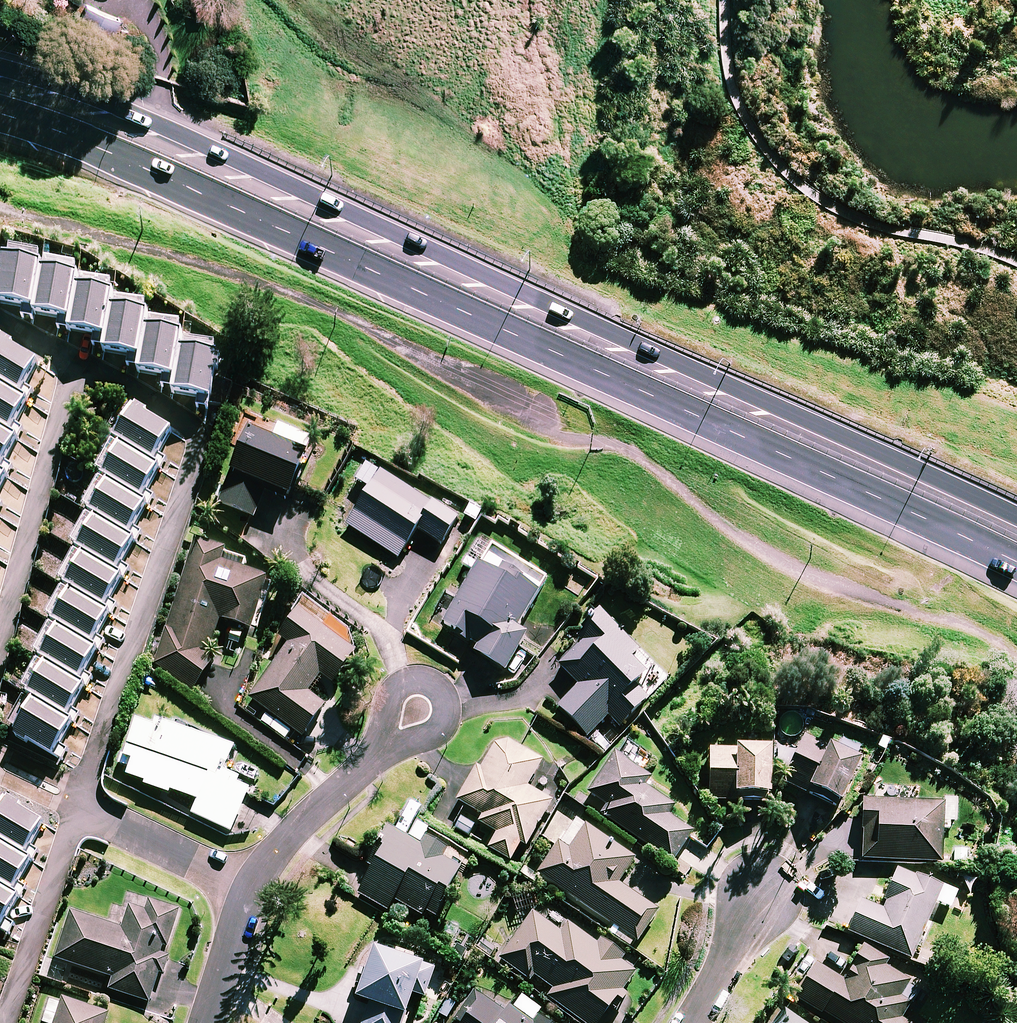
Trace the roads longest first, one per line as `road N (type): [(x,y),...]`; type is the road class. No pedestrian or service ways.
road 1 (trunk): [(1016,564),(259,214),(102,146),(0,115)]
road 2 (trunk): [(0,69),(199,145),(1016,514)]
road 3 (track): [(535,418),(334,310),(11,210)]
road 4 (residential): [(382,747),(269,856),(249,888),(204,1022)]
road 5 (residential): [(382,747),(389,701),(409,682),(437,687),(445,699),(446,719),(421,740)]
road 6 (residential): [(757,895),(691,1022)]

